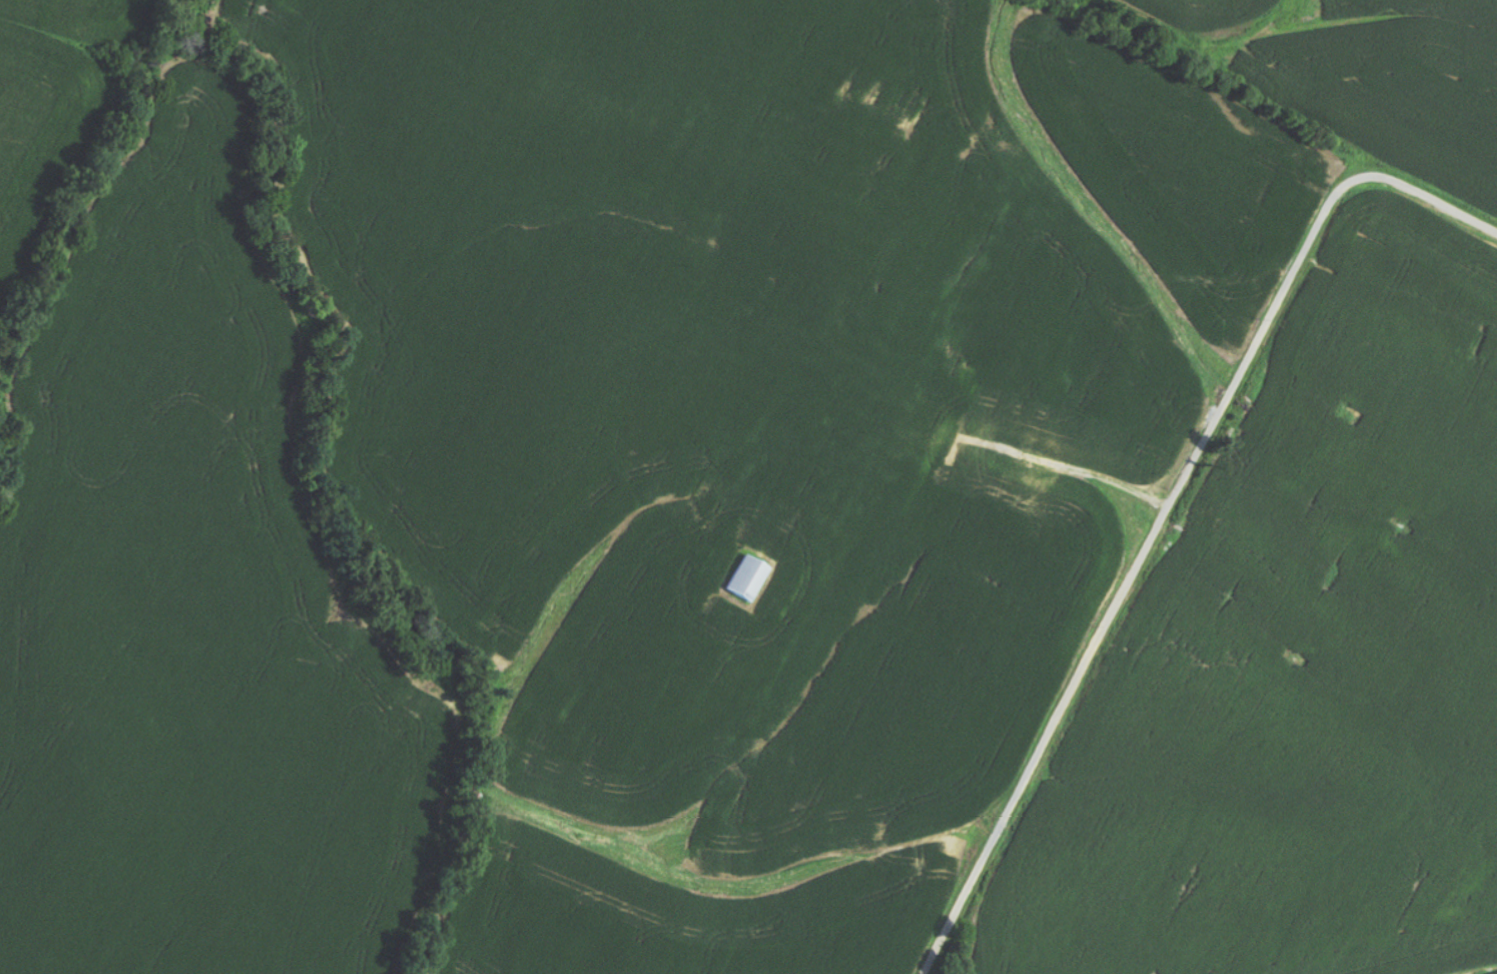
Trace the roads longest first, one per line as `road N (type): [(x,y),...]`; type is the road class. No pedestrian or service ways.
road 1 (residential): [(927,973),(1337,200),(1362,181),(1391,182),(1496,234)]

